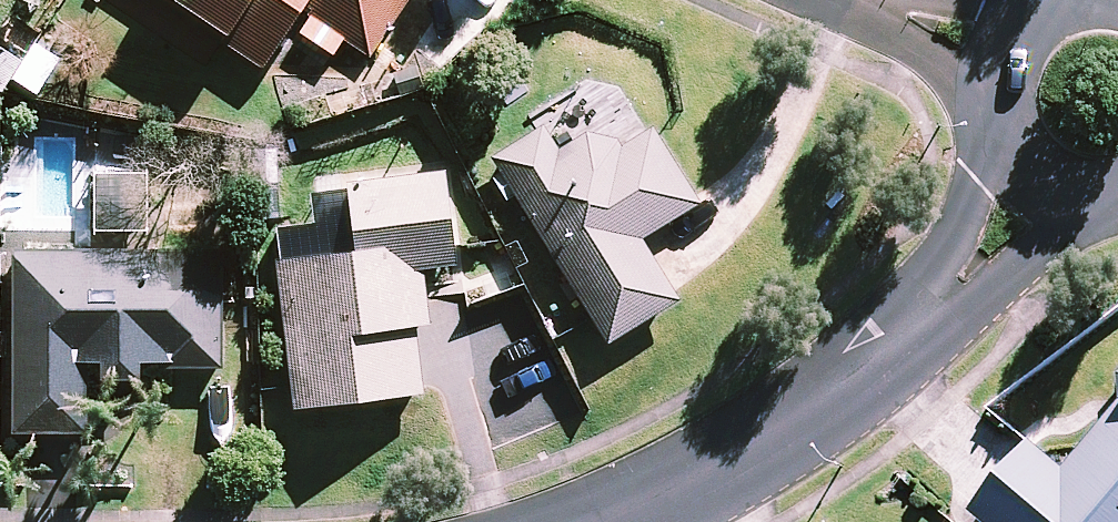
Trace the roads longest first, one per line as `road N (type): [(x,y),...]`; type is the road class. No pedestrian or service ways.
road 1 (residential): [(1044,182),(879,353),(701,461),(563,521)]
road 2 (residential): [(1044,182),(1005,138),(996,111),(1002,53)]
road 3 (residential): [(876,0),(1002,53)]

